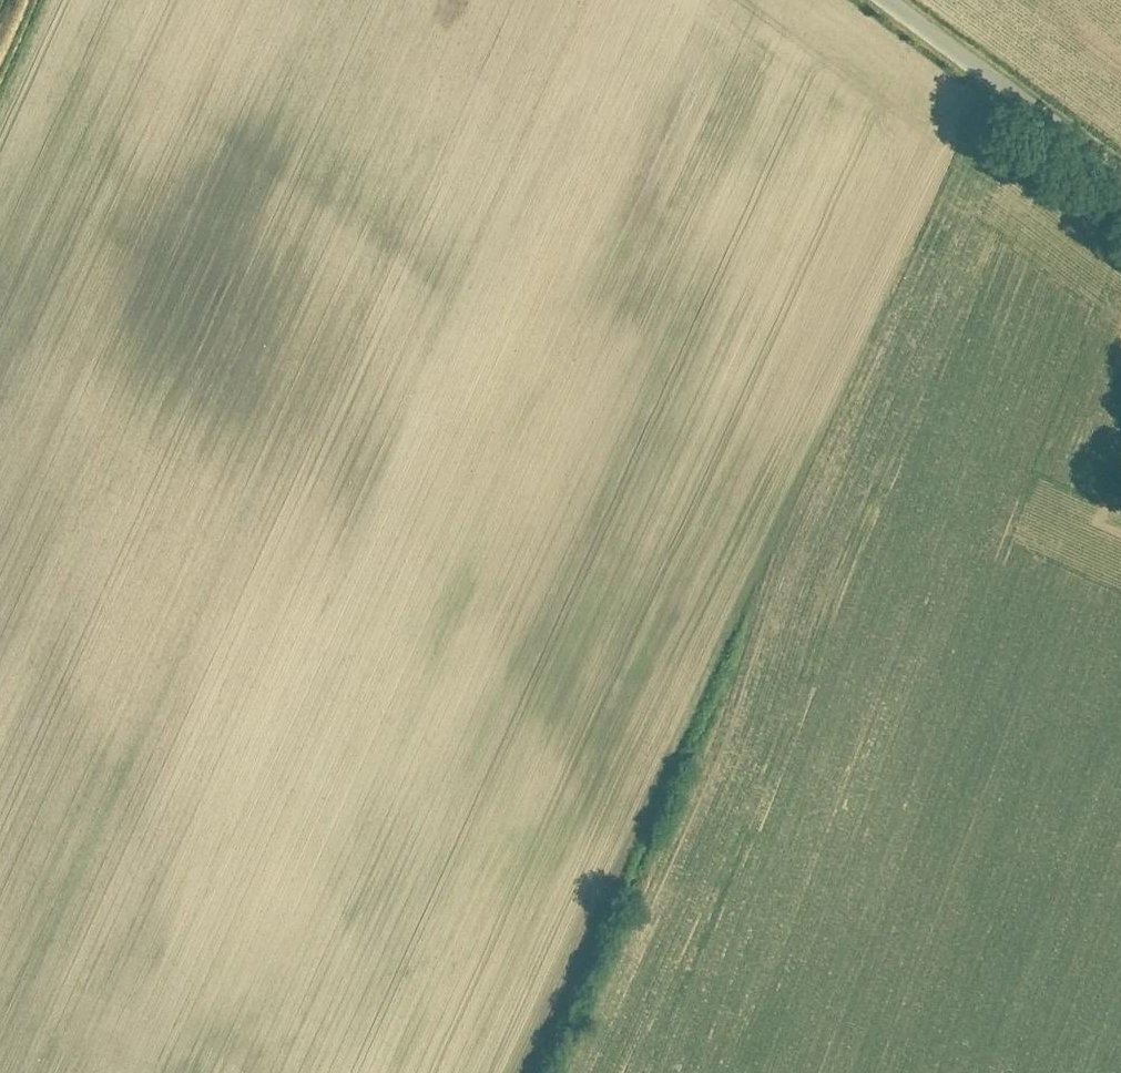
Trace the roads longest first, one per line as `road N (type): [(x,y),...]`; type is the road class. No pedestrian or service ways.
road 1 (unclassified): [(884,0),(1120,179)]

